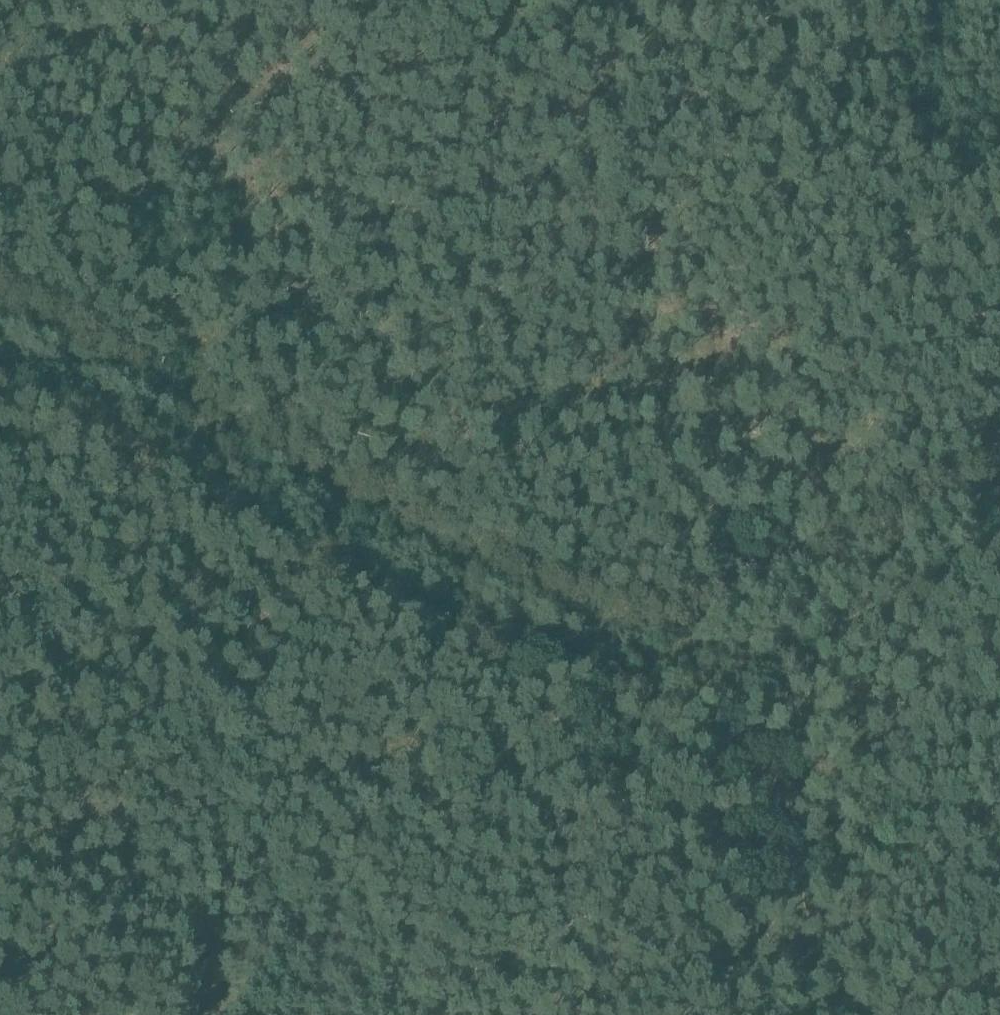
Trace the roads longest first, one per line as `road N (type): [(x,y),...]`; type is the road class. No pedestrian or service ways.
road 1 (track): [(999,503),(822,617),(814,642),(803,868),(811,906),(864,1014)]

